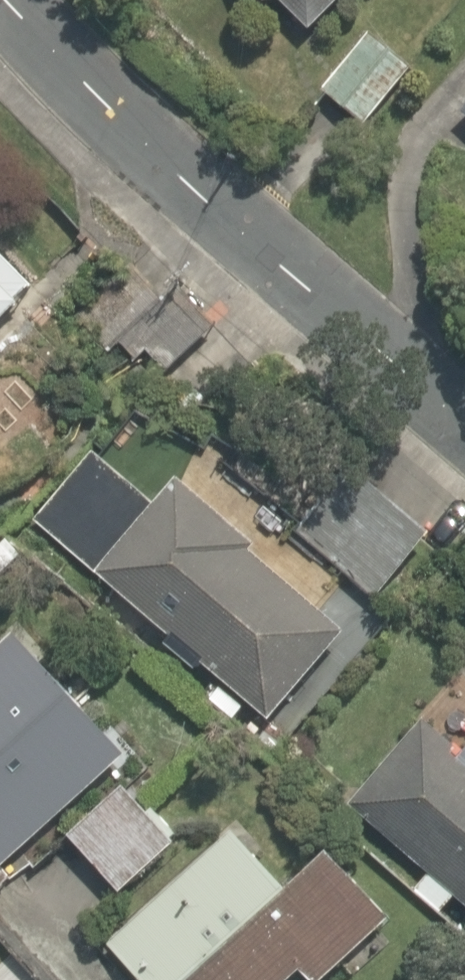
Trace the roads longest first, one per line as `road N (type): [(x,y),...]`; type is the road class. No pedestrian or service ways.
road 1 (residential): [(464,425),(186,180),(11,0)]

